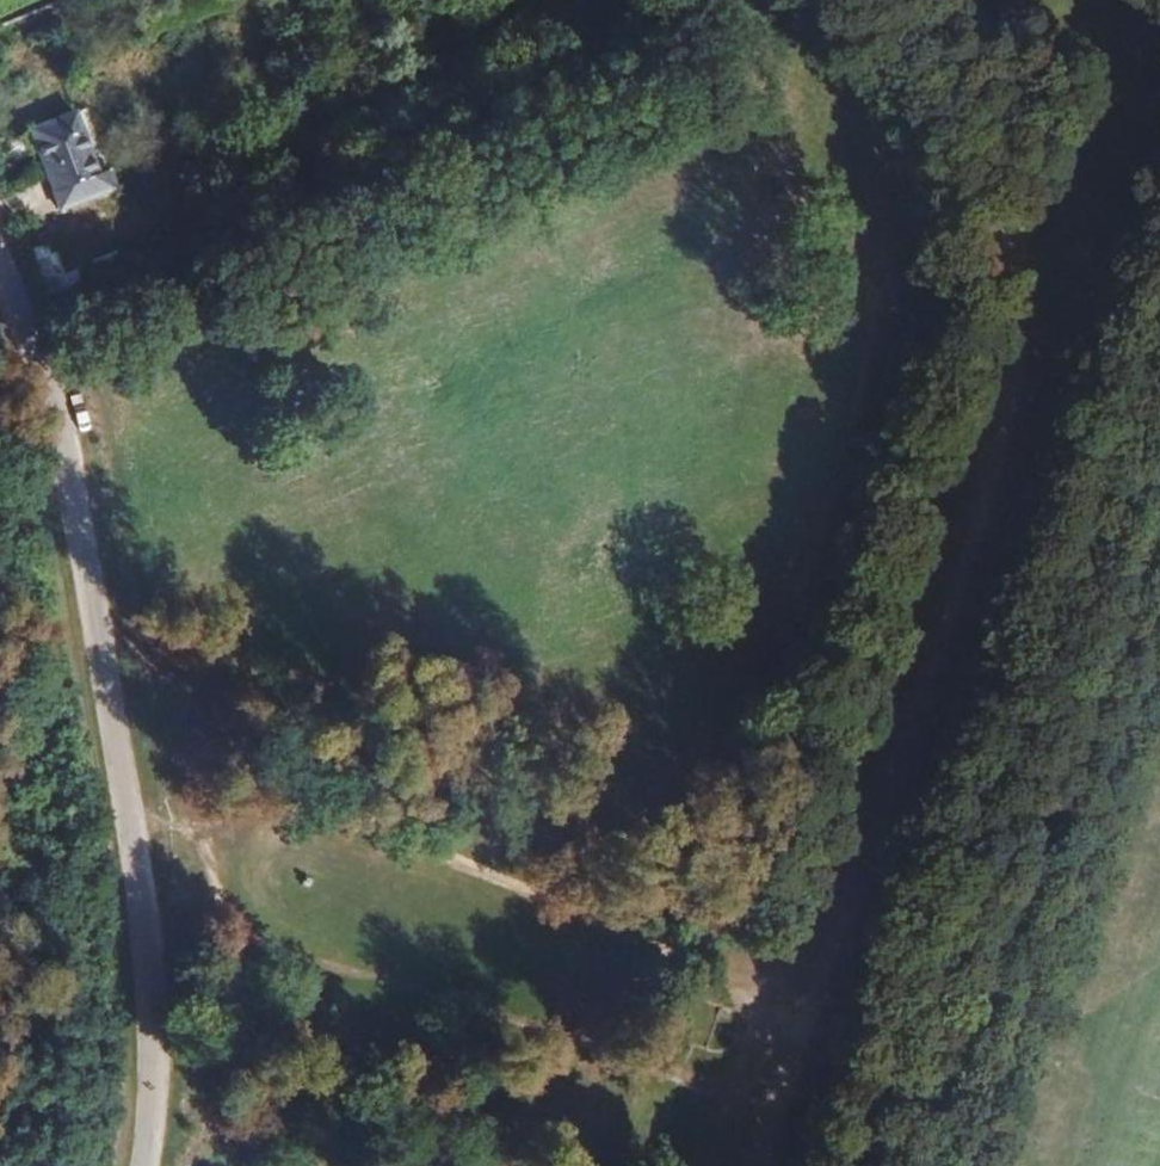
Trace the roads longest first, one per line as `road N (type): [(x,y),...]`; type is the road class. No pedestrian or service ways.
road 1 (unclassified): [(151,1165),(147,936),(63,433),(0,261)]

